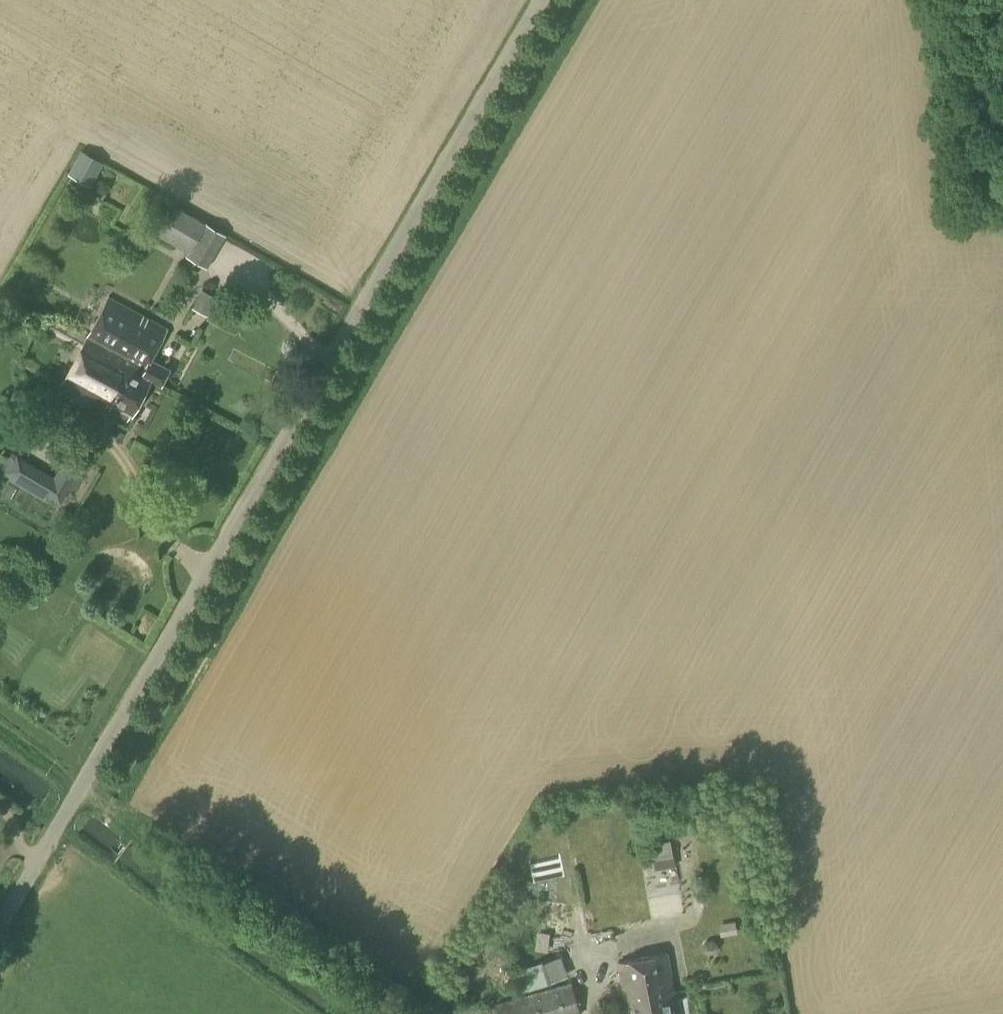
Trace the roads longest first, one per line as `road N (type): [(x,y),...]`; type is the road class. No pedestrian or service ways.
road 1 (unclassified): [(0,927),(540,0)]

